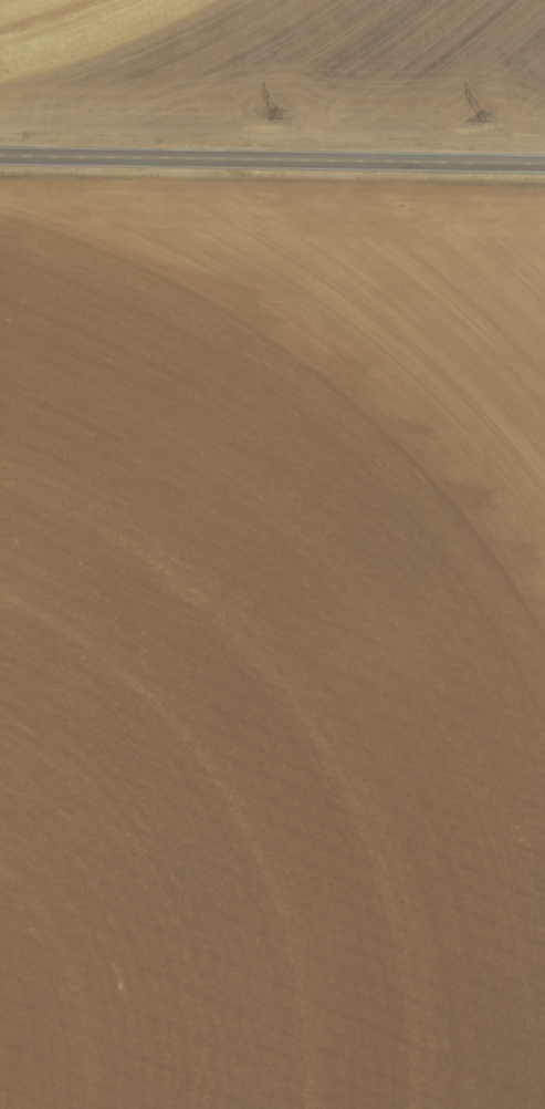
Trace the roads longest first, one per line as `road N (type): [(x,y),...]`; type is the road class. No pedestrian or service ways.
road 1 (secondary): [(544,169),(0,163)]

